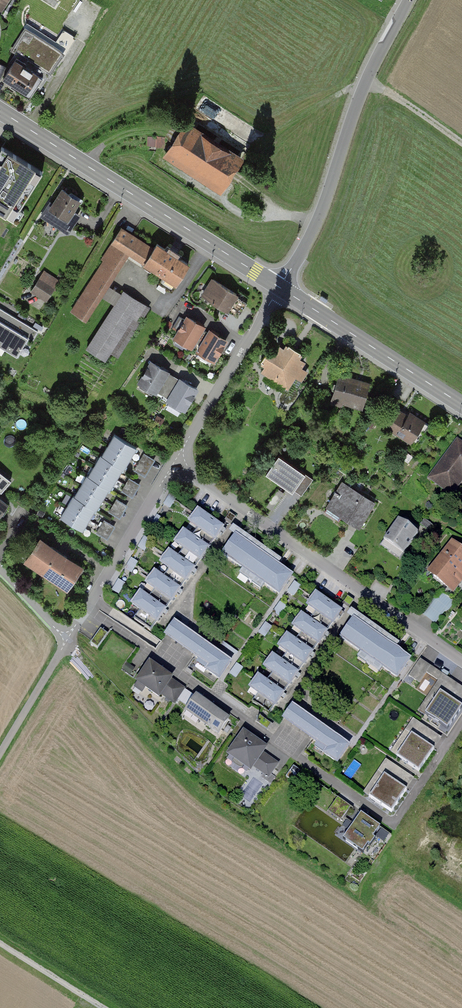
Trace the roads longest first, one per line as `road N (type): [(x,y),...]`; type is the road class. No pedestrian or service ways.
road 1 (residential): [(174,461),(461,662)]
road 2 (tertiary): [(279,287),(0,109)]
road 3 (unclassified): [(409,0),(366,83),(316,223),(279,287)]
road 4 (tertiary): [(461,405),(279,287)]
road 5 (residential): [(174,461),(68,638)]
road 6 (residential): [(279,287),(174,461)]
road 7 (residential): [(68,638),(0,752)]
road 8 (track): [(0,944),(103,1007)]

